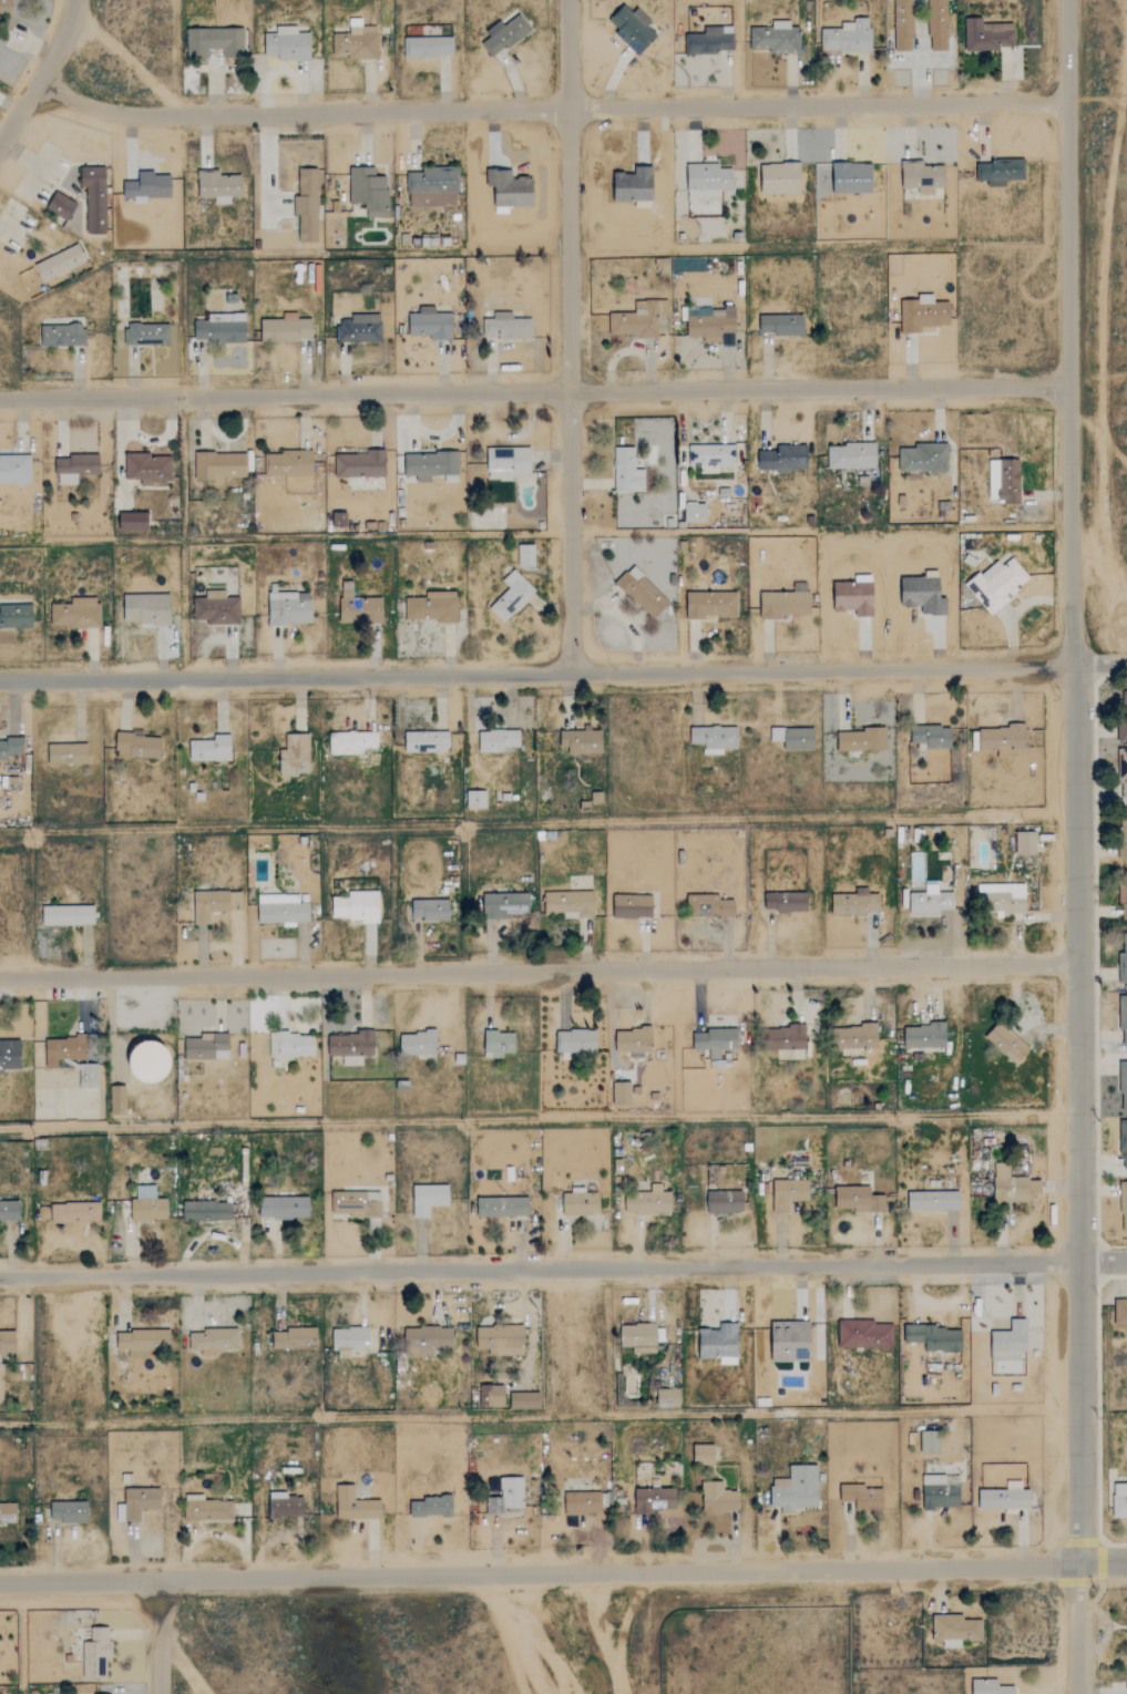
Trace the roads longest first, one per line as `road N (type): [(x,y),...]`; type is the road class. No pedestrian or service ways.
road 1 (residential): [(1079,1693),(1080,964),(1066,0)]
road 2 (residential): [(1126,1563),(0,1582)]
road 3 (residential): [(0,682),(1126,665)]
road 4 (residential): [(0,1276),(1126,1260)]
road 5 (residential): [(0,980),(1080,964)]
road 6 (residential): [(1068,387),(0,401)]
road 7 (residential): [(1067,103),(126,117),(40,84)]
road 8 (residential): [(572,677),(569,0)]
road 9 (residential): [(0,148),(40,84),(73,0)]

